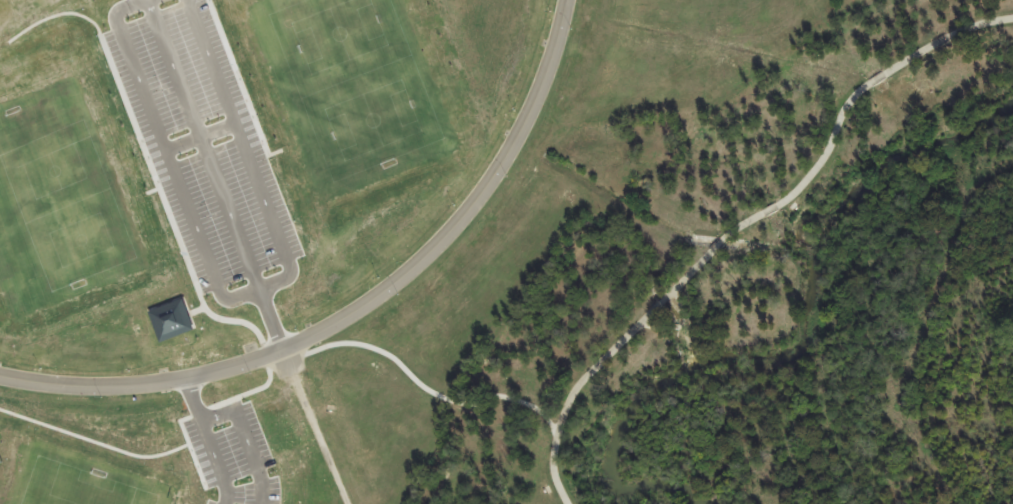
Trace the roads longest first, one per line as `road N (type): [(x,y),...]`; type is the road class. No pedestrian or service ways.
road 1 (residential): [(0,376),(102,388),(187,380),(284,350),(355,314),(433,249),(497,177),(543,81),(566,0)]

